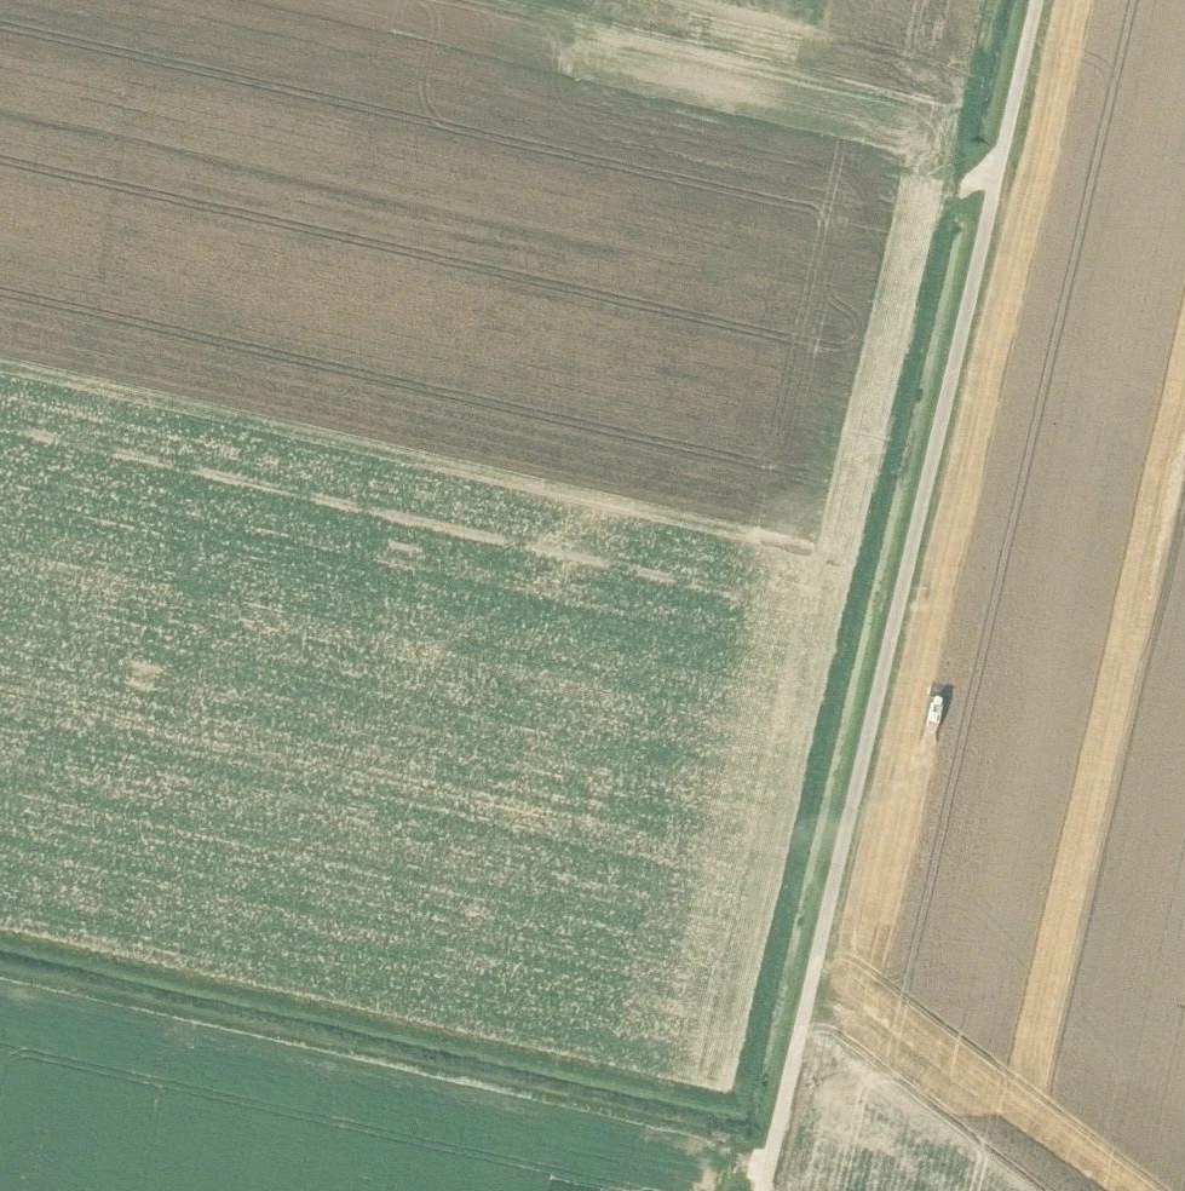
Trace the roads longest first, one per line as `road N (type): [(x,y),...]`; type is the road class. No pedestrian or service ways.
road 1 (unclassified): [(1036,0),(761,1190)]

